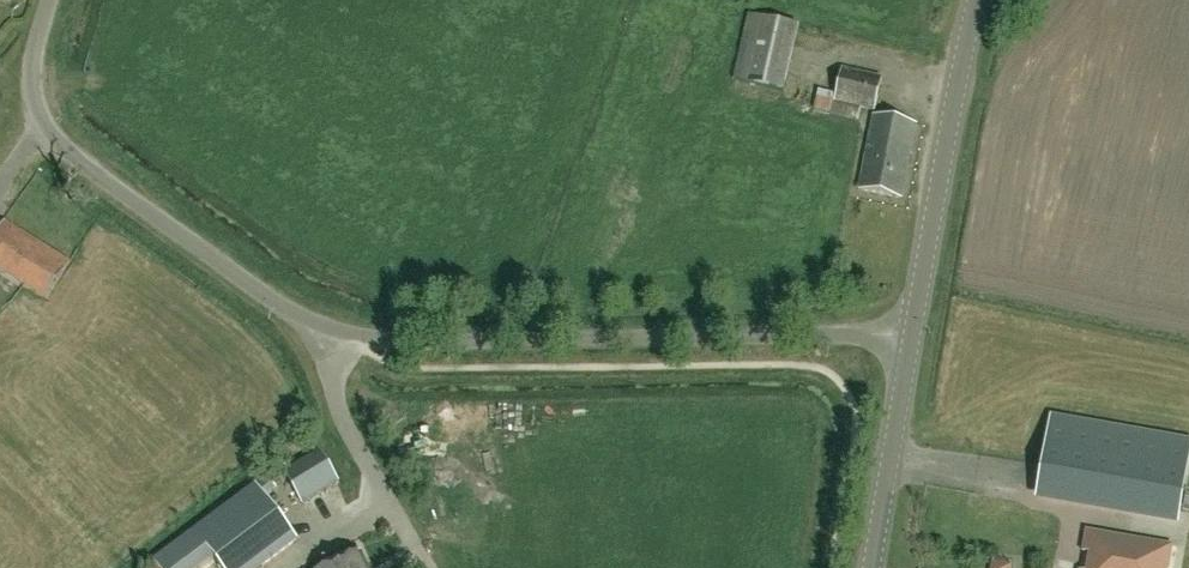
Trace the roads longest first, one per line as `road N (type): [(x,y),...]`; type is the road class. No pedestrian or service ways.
road 1 (unclassified): [(49,0),(32,73),(34,96),(53,133),(286,308),(333,329),(426,340),(912,334)]
road 2 (tertiary): [(912,334),(977,0)]
road 3 (tertiary): [(871,567),(912,334)]

